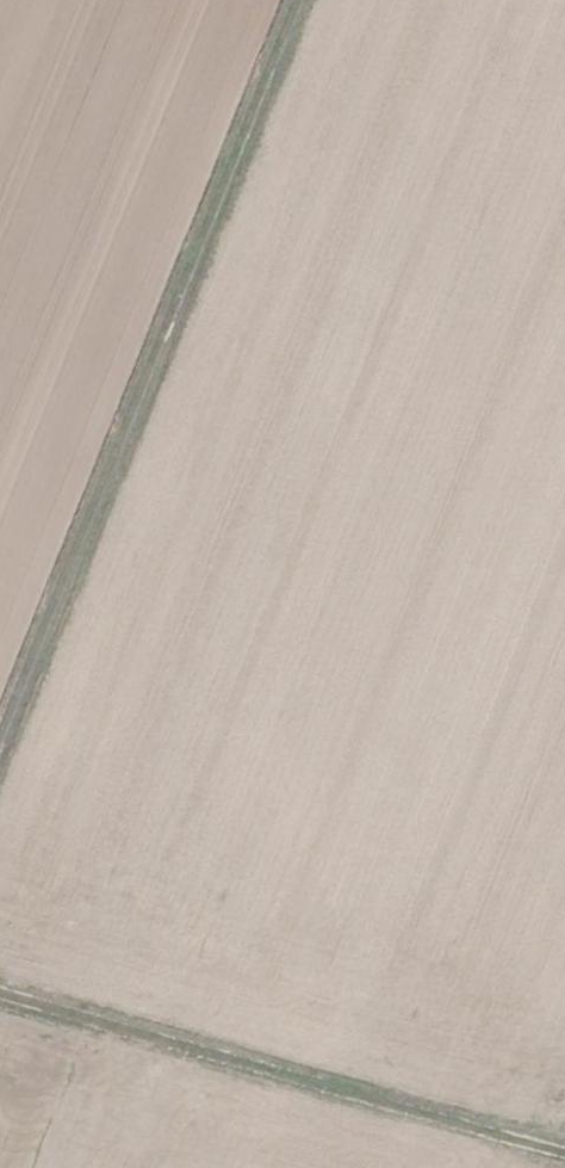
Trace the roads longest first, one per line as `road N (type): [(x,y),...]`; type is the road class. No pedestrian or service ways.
road 1 (track): [(284,0),(0,697)]
road 2 (track): [(0,1005),(564,1156)]

